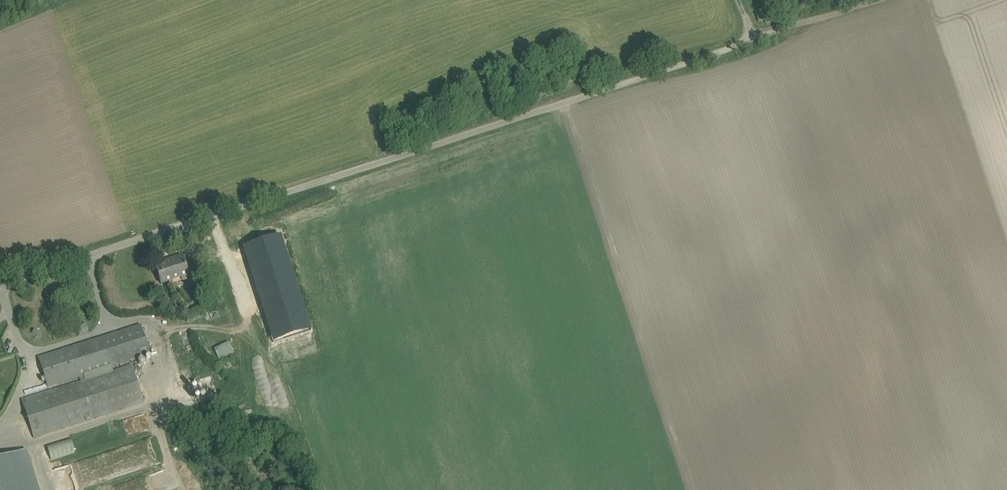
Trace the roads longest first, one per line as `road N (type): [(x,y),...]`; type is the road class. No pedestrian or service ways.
road 1 (unclassified): [(0,283),(751,41)]
road 2 (track): [(688,489),(563,101)]
road 3 (track): [(876,0),(751,41)]

